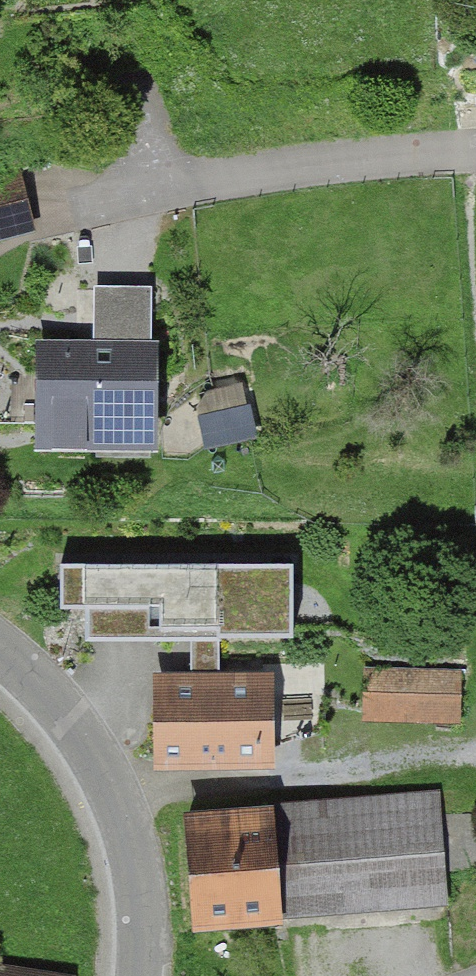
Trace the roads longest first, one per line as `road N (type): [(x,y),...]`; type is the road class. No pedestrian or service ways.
road 1 (residential): [(475,150),(254,171),(56,203)]
road 2 (unclassified): [(139,975),(140,906),(120,803),(60,702),(0,647)]

